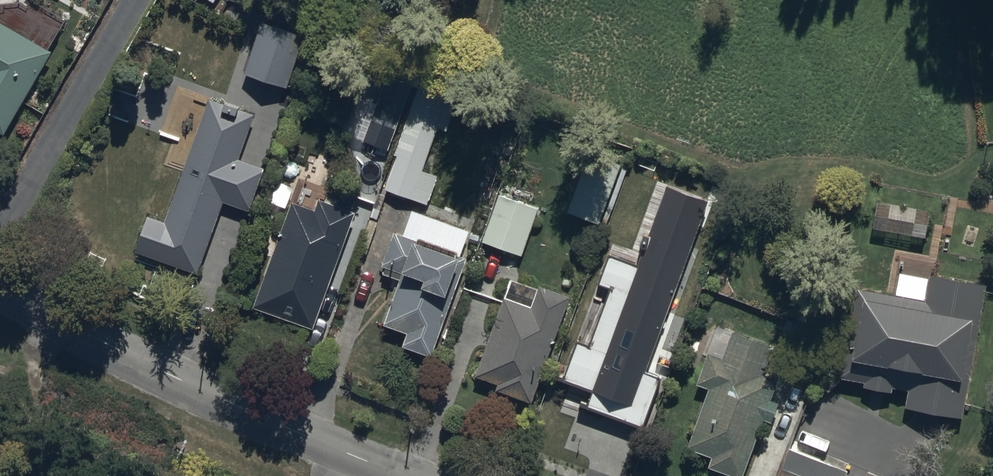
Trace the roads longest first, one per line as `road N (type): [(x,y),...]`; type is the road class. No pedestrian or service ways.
road 1 (unclassified): [(0,293),(185,384),(404,475)]

